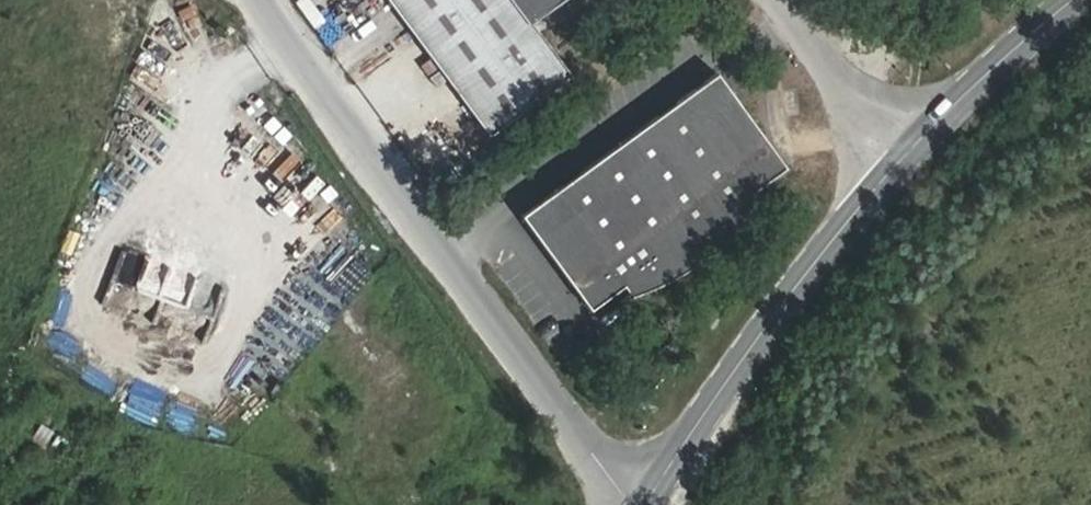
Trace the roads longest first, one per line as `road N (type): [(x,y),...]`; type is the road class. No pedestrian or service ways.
road 1 (unclassified): [(256,0),(633,504)]
road 2 (tertiary): [(645,504),(766,330),(902,163)]
road 3 (tertiary): [(902,163),(997,67),(1082,0)]
road 4 (unclassified): [(776,0),(902,163)]

